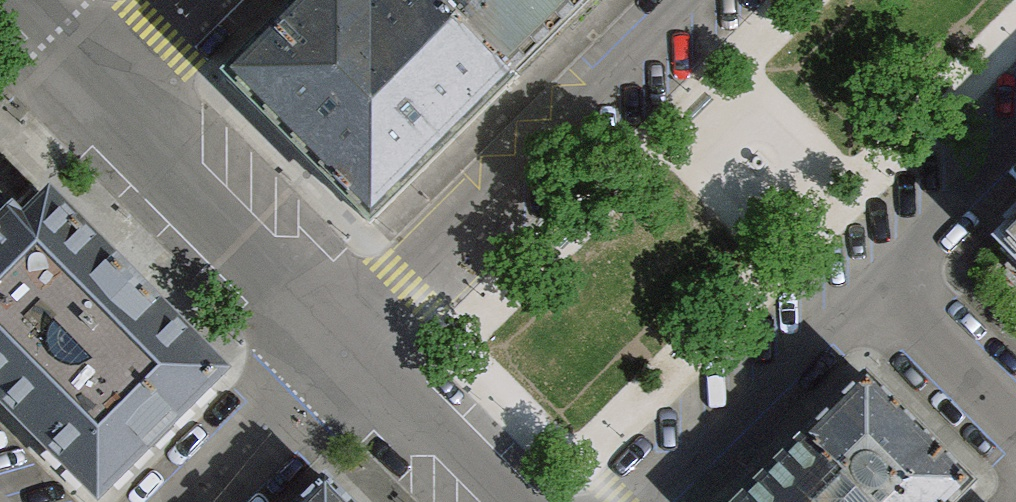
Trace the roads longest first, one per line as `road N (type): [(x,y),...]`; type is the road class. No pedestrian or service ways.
road 1 (residential): [(701,0),(357,346)]
road 2 (residential): [(357,346),(105,91)]
road 3 (residential): [(639,501),(871,276)]
road 4 (residential): [(357,346),(193,501)]
road 5 (residential): [(357,346),(510,501)]
road 6 (residential): [(1015,421),(871,276)]
road 7 (residential): [(871,276),(1015,133)]
road 8 (residential): [(197,0),(105,91)]
road 9 (residential): [(105,91),(15,0)]

